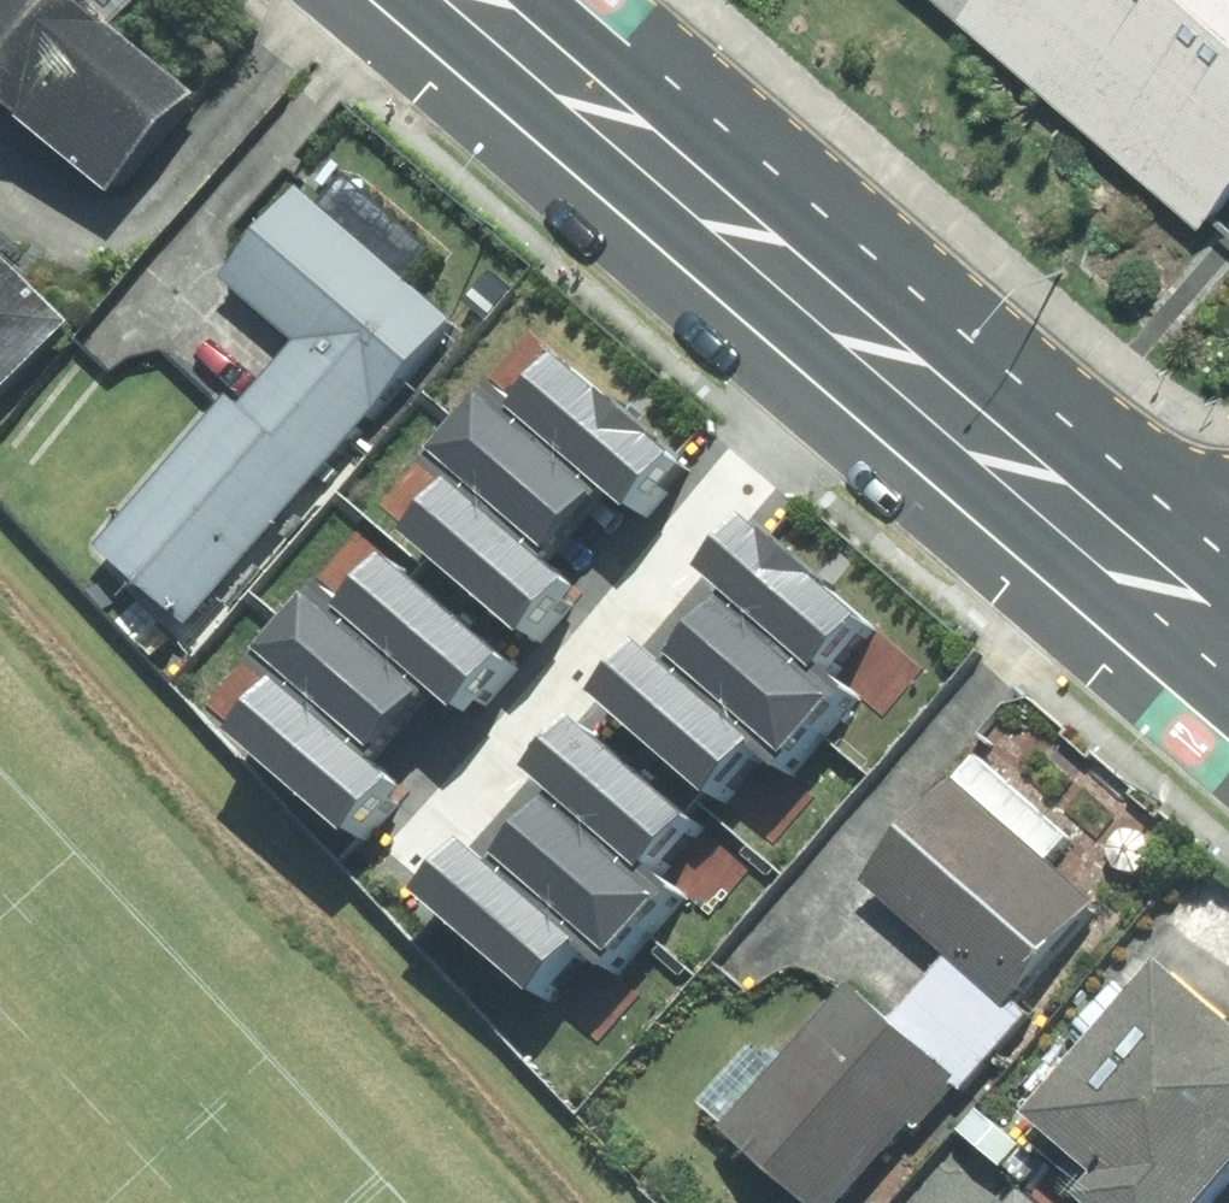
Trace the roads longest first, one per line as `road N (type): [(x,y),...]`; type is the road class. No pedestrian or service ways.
road 1 (secondary): [(1199,718),(371,0)]
road 2 (secondary): [(577,0),(1228,559)]

